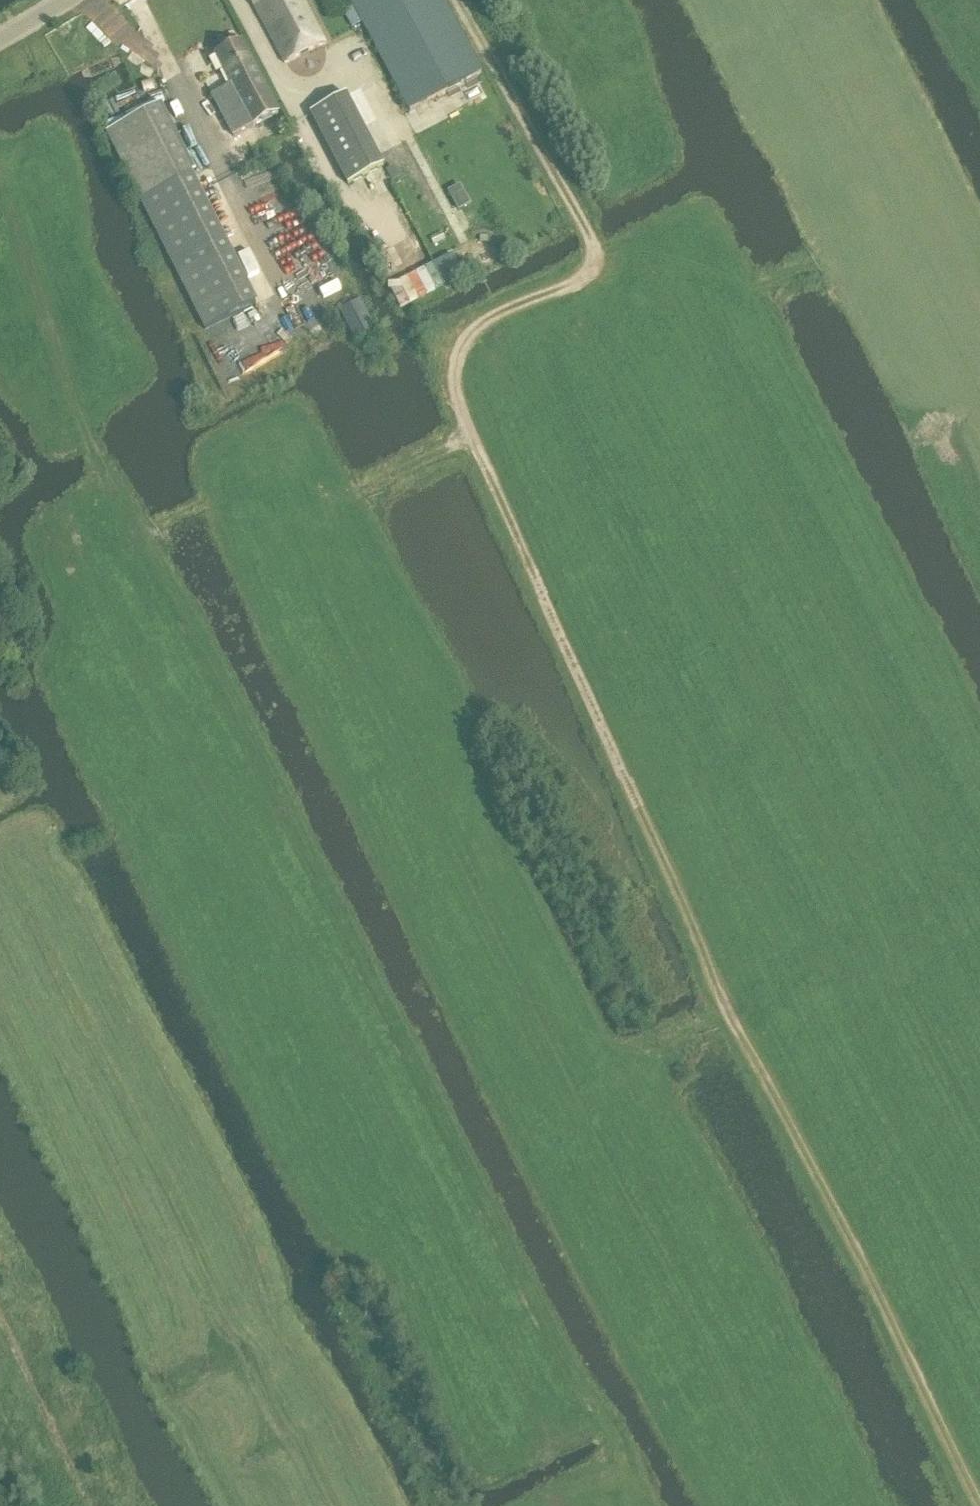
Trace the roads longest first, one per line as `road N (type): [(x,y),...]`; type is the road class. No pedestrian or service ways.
road 1 (track): [(456,0),(597,253),(592,273),(491,320),(462,343),(452,366),(456,393),(715,986),(979,1505)]

